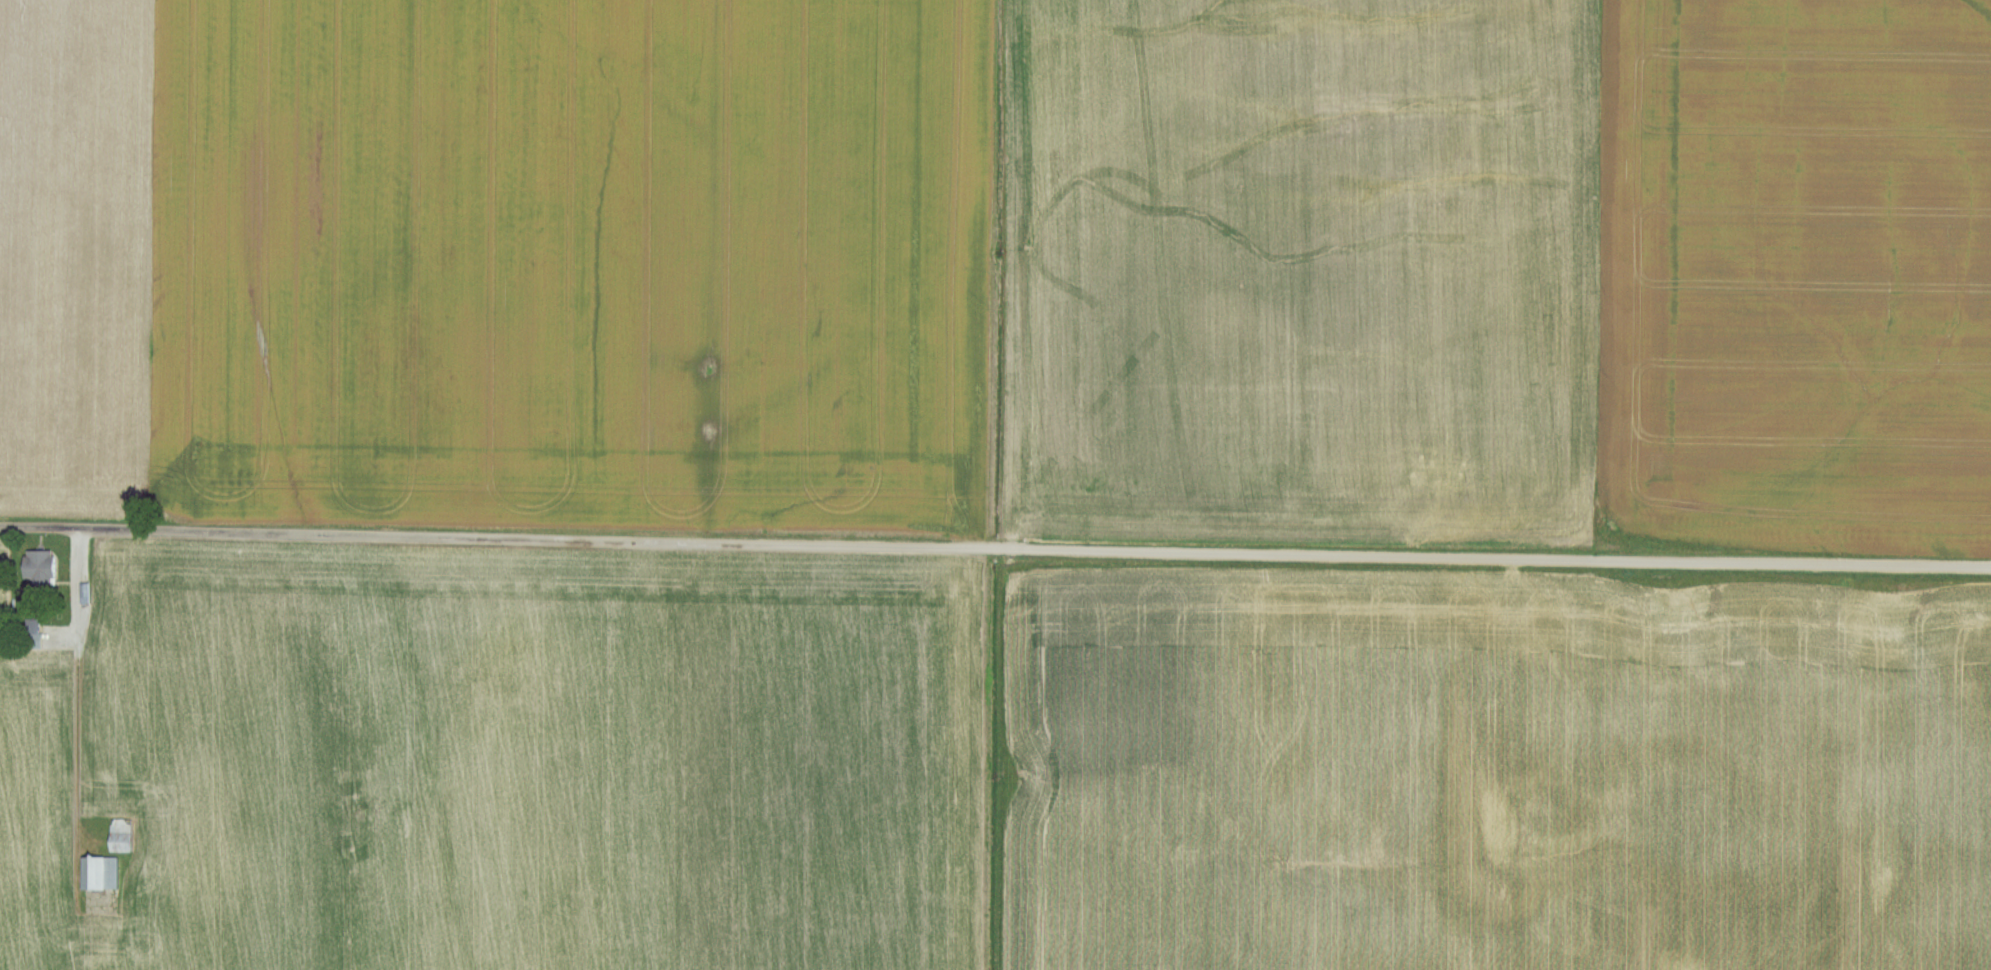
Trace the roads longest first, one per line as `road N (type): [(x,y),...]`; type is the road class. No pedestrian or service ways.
road 1 (residential): [(1990,569),(0,529)]

